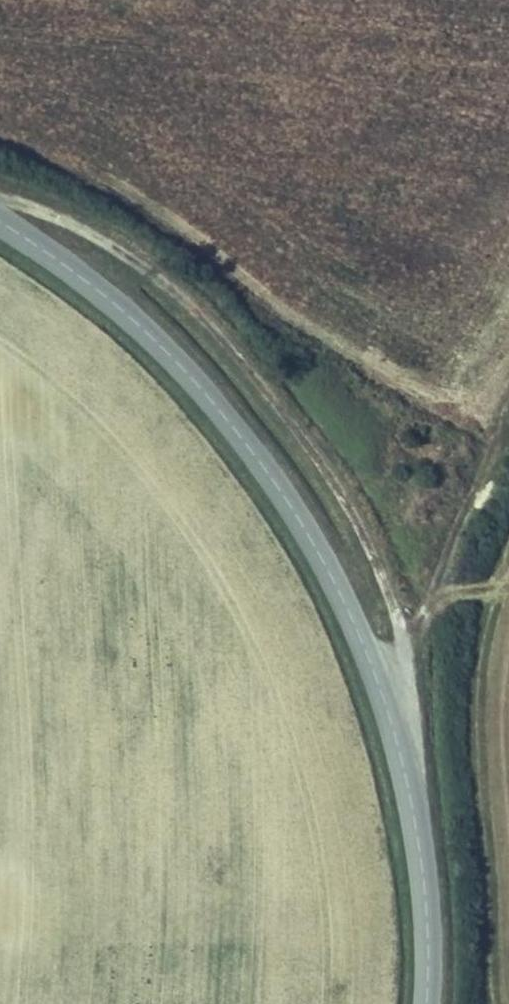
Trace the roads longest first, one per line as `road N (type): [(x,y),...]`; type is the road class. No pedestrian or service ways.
road 1 (tertiary): [(0,223),(117,305),(230,417),(312,531),(375,674),(406,778),(430,946),(427,1003)]
road 2 (track): [(0,211),(61,216),(159,276),(243,360),(321,463),(395,603),(397,659),(375,674)]
road 3 (track): [(402,639),(508,427)]

